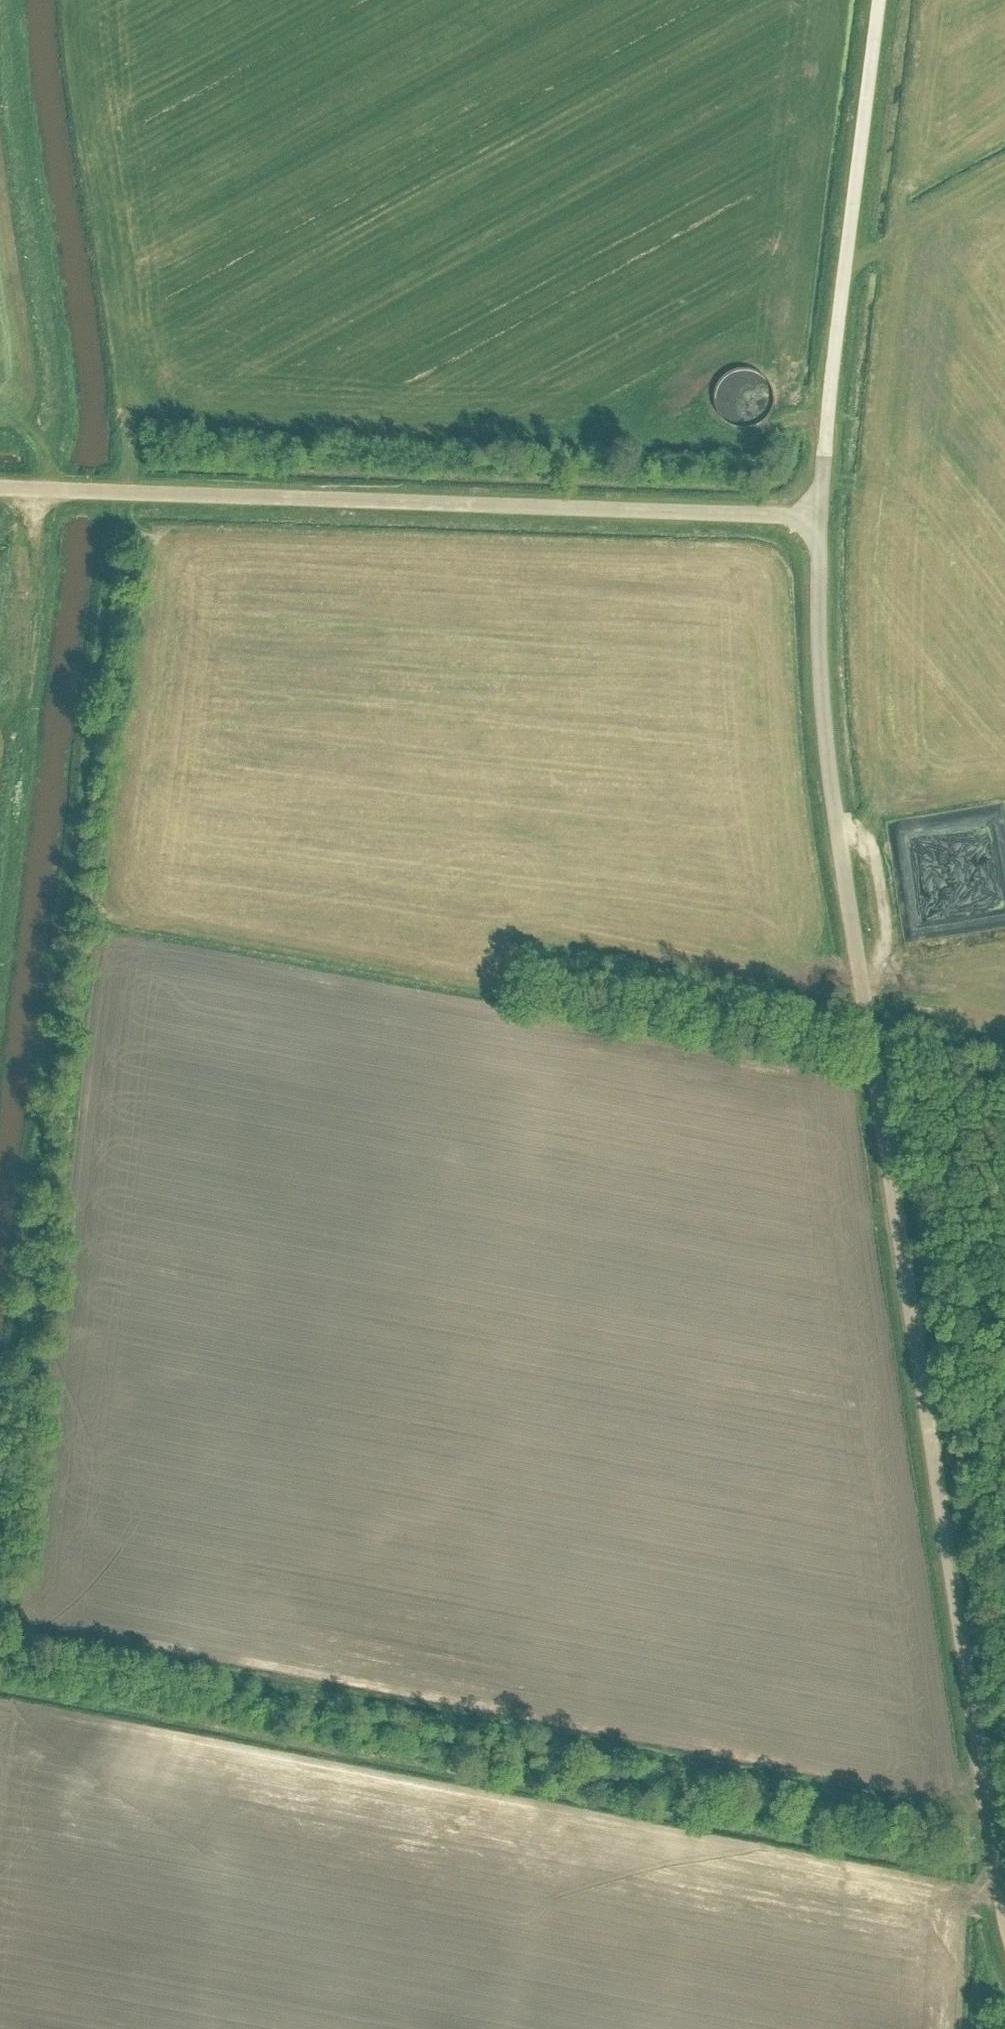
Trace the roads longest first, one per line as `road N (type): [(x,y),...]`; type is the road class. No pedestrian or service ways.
road 1 (unclassified): [(1004,1915),(822,712),(816,518)]
road 2 (unclassified): [(0,489),(816,518)]
road 3 (unclassified): [(816,518),(879,0)]

